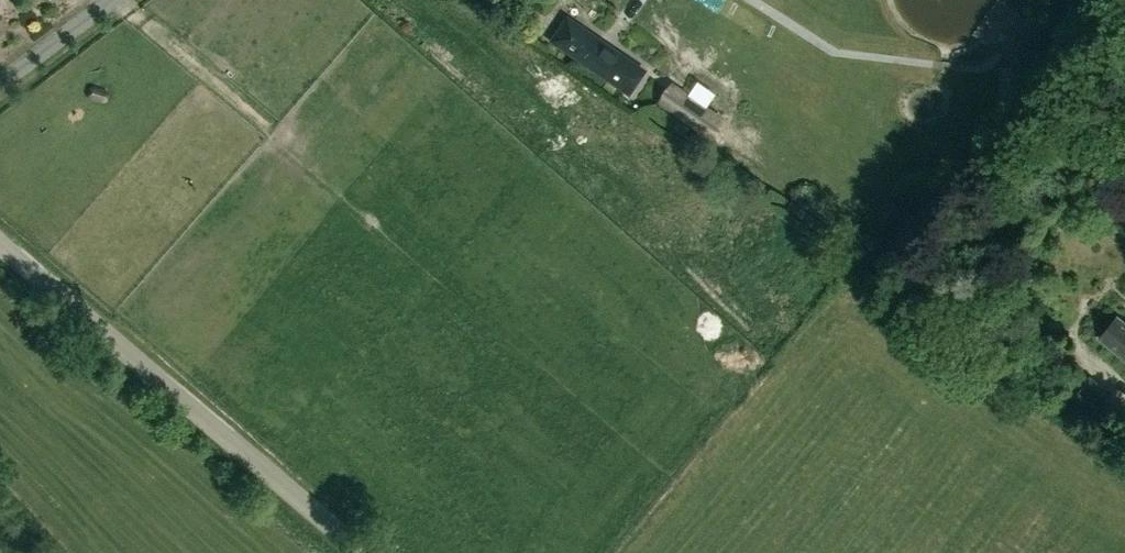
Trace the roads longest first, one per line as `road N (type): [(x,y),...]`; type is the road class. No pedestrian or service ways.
road 1 (unclassified): [(362,552),(0,241)]
road 2 (unclassified): [(0,79),(106,0)]

